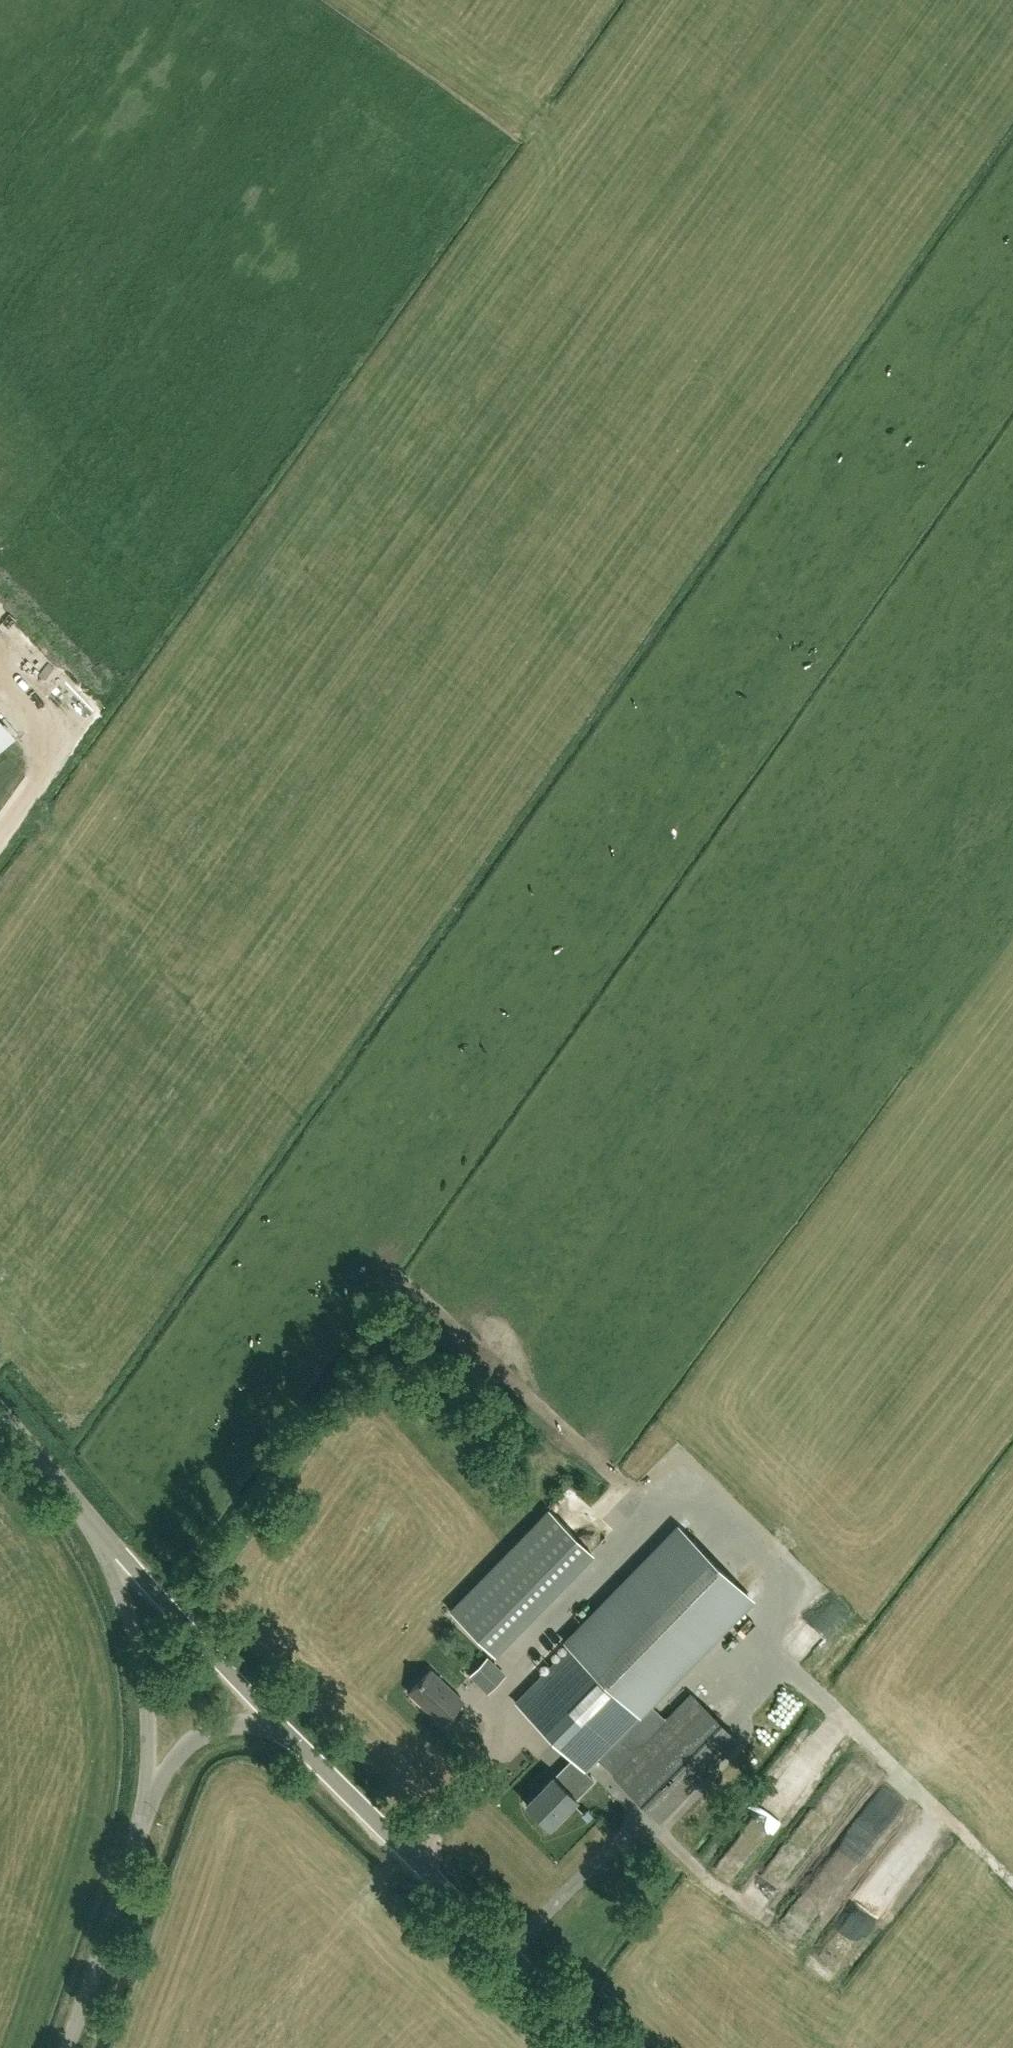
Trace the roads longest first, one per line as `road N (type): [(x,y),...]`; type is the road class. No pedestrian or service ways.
road 1 (unclassified): [(606,2047),(291,1737)]
road 2 (unclassified): [(291,1737),(98,1530)]
road 3 (unclassified): [(98,1530),(147,1719),(146,1804)]
road 4 (unclassified): [(66,2047),(146,1804)]
road 5 (unclassified): [(146,1804),(170,1765),(205,1737),(254,1728),(291,1737)]
road 6 (unclassified): [(98,1530),(0,1416)]

